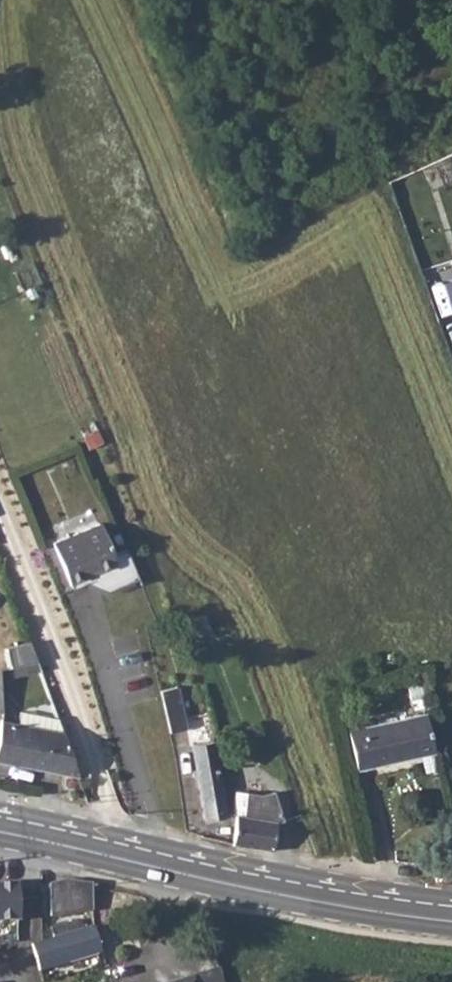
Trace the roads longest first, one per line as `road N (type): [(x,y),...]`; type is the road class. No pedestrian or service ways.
road 1 (tertiary): [(451,920),(0,830)]

